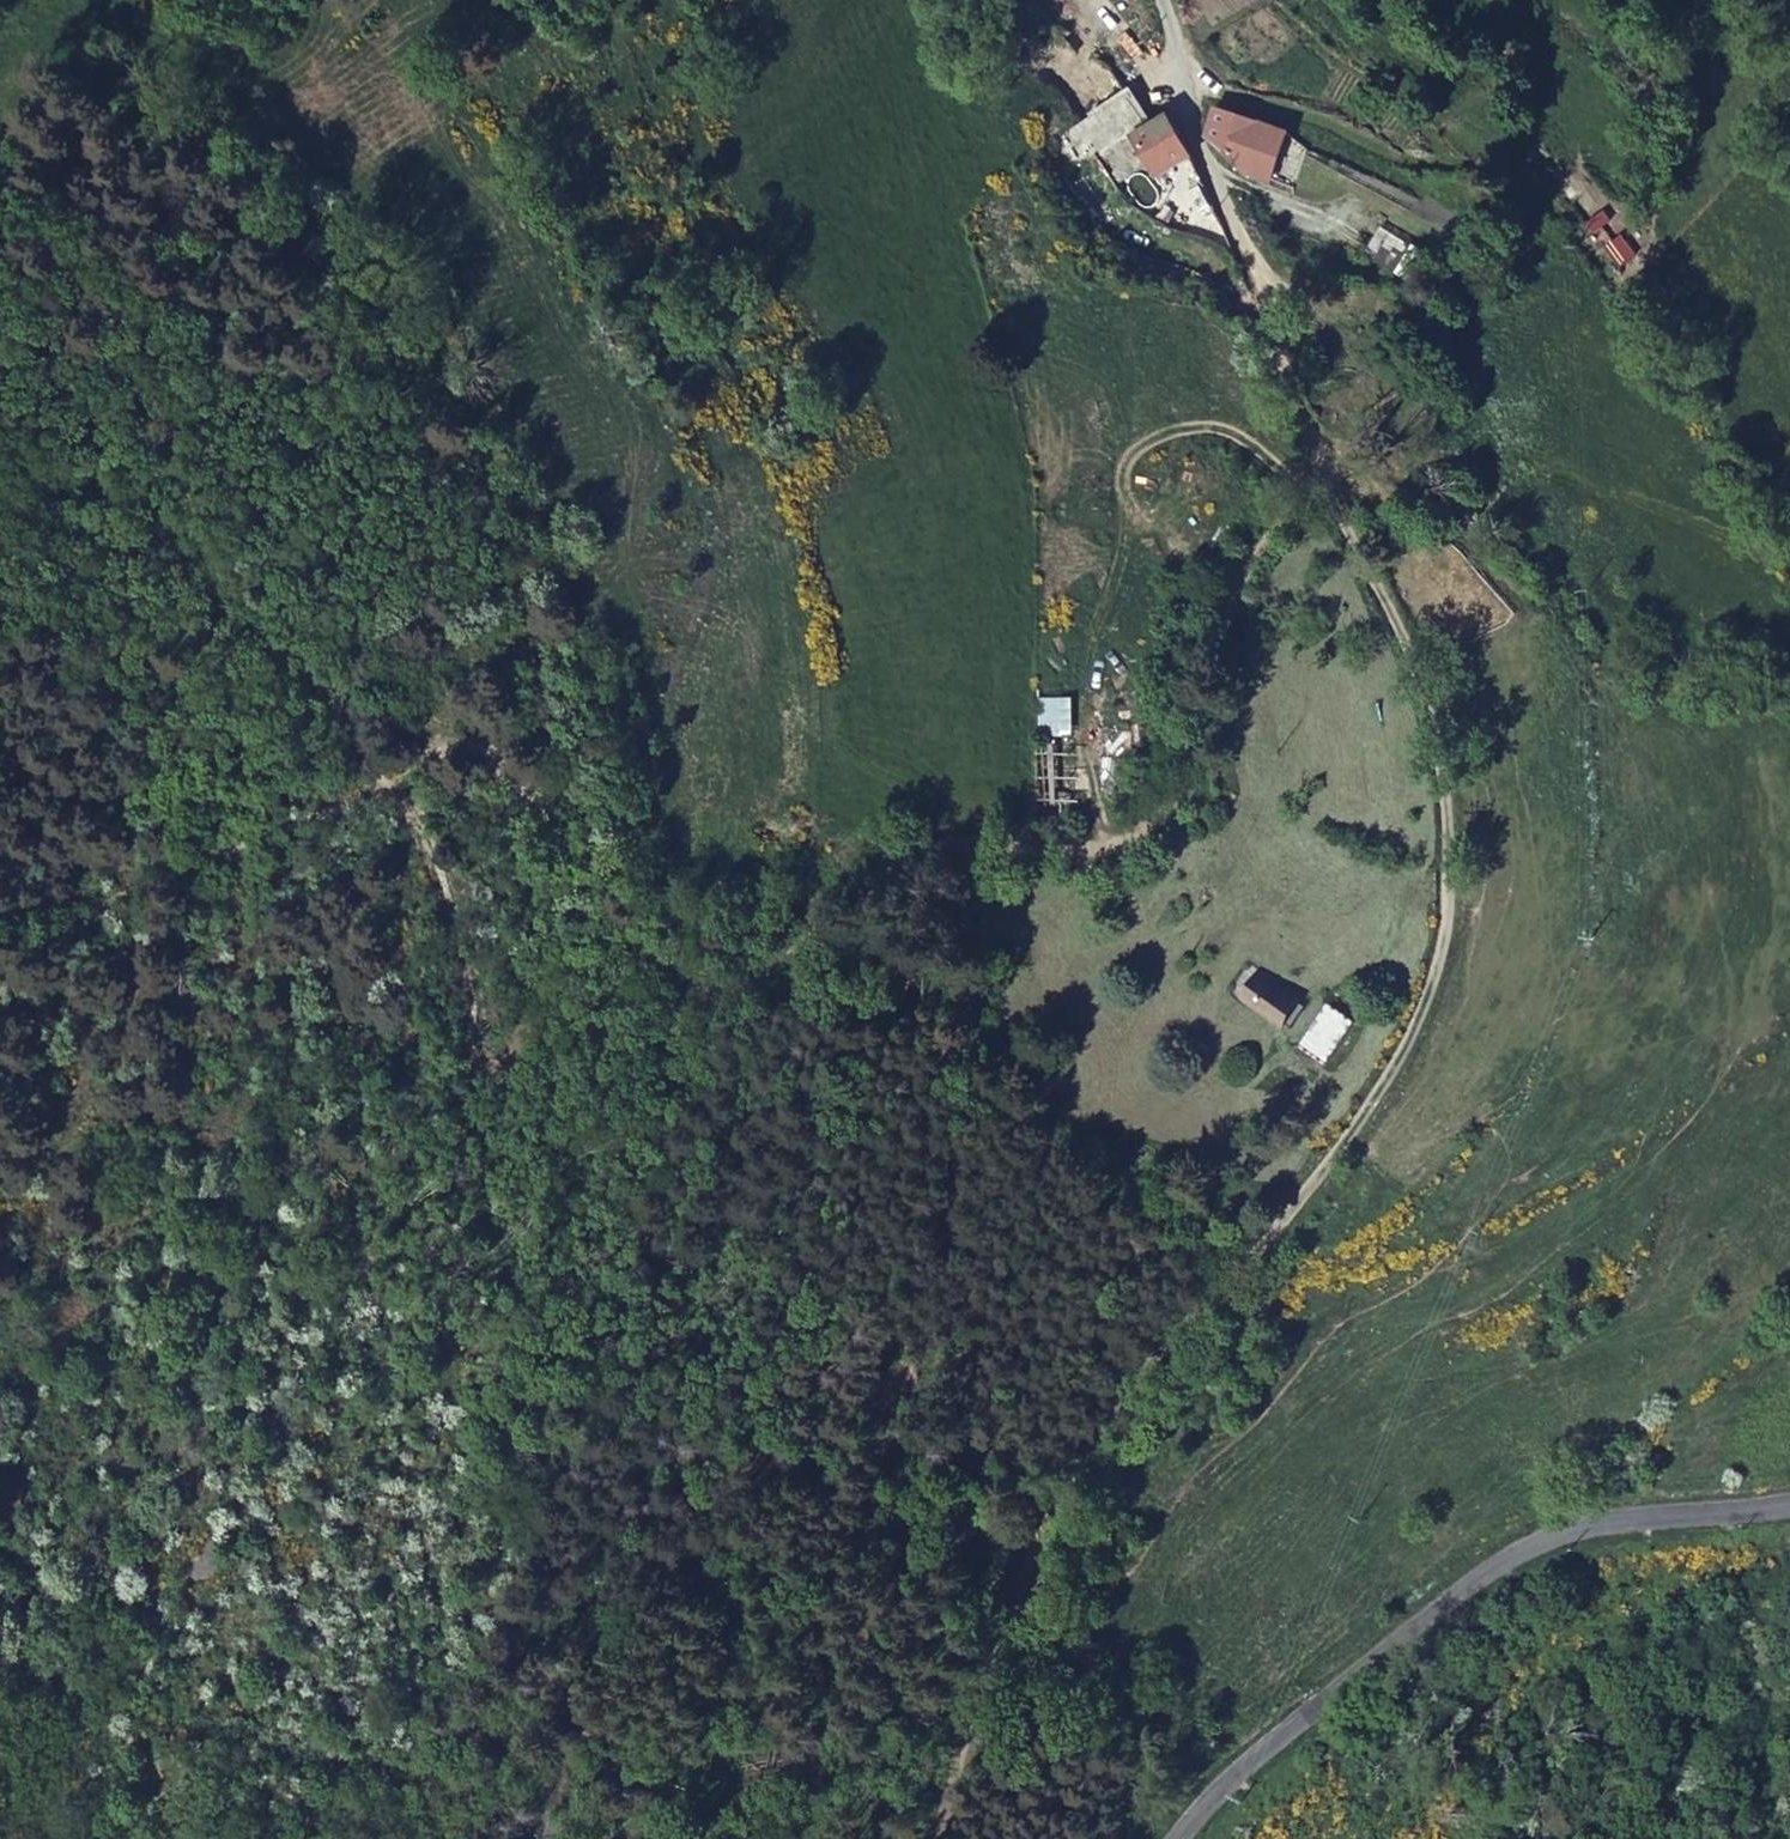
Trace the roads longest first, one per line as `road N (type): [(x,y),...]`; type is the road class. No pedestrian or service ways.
road 1 (track): [(939,1838),(988,1674),(1052,1514),(1089,1446),(1133,1386),(1223,1296),(1369,1107),(1424,1013),(1445,946),(1442,756),(1413,660),(1306,439),(1228,211)]
road 2 (secondary): [(1789,1504),(1605,1522),(1504,1561),(1236,1772),(1177,1838)]
road 3 (unclassified): [(1162,0),(1204,155),(1228,211)]

